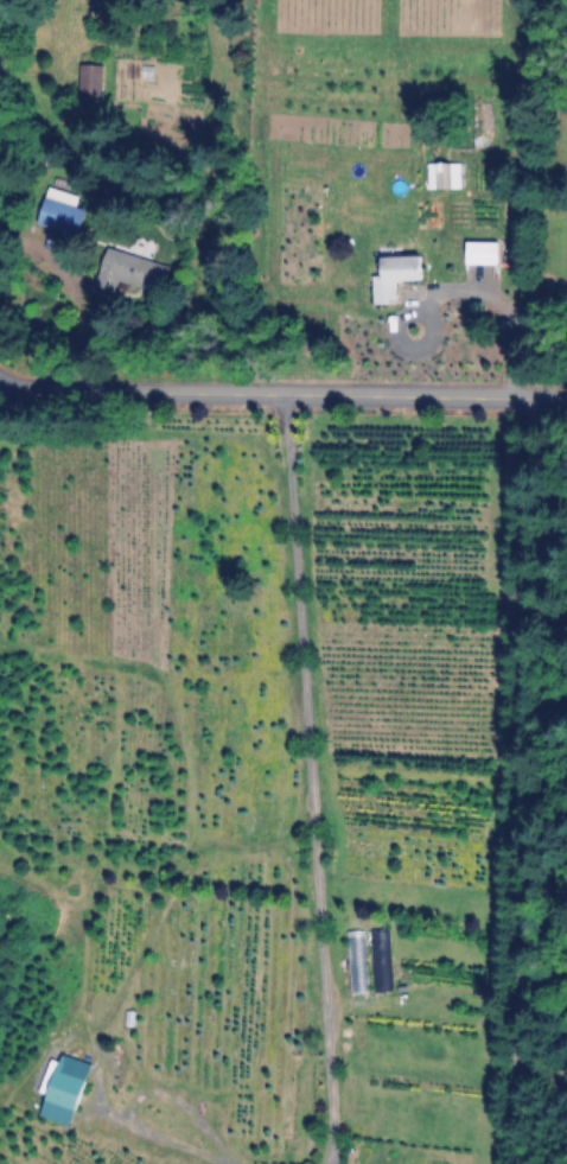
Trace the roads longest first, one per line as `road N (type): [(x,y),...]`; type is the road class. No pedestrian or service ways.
road 1 (tertiary): [(566,395),(0,381)]

